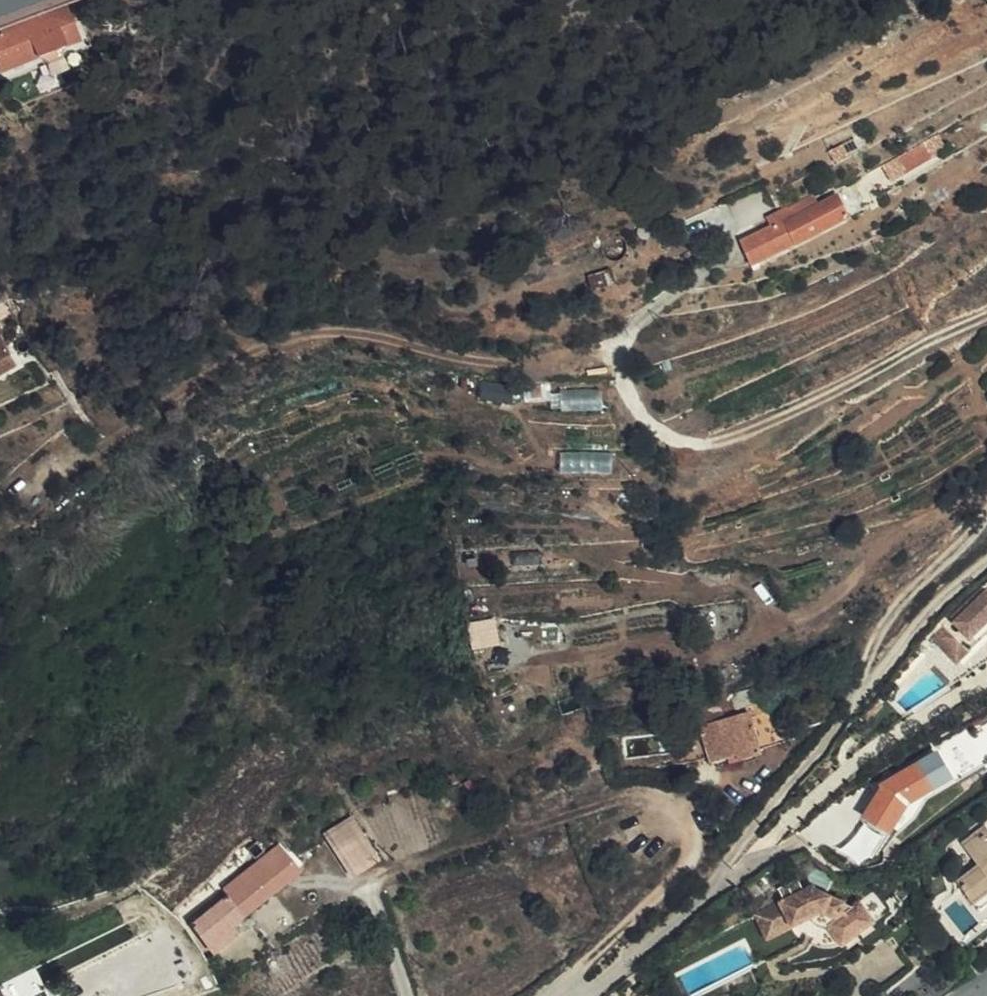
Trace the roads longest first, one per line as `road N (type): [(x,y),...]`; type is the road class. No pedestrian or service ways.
road 1 (track): [(986,317),(734,436),(692,443),(658,433),(630,400),(627,346),(652,305)]
road 2 (residential): [(548,995),(583,994),(687,914),(872,680)]

